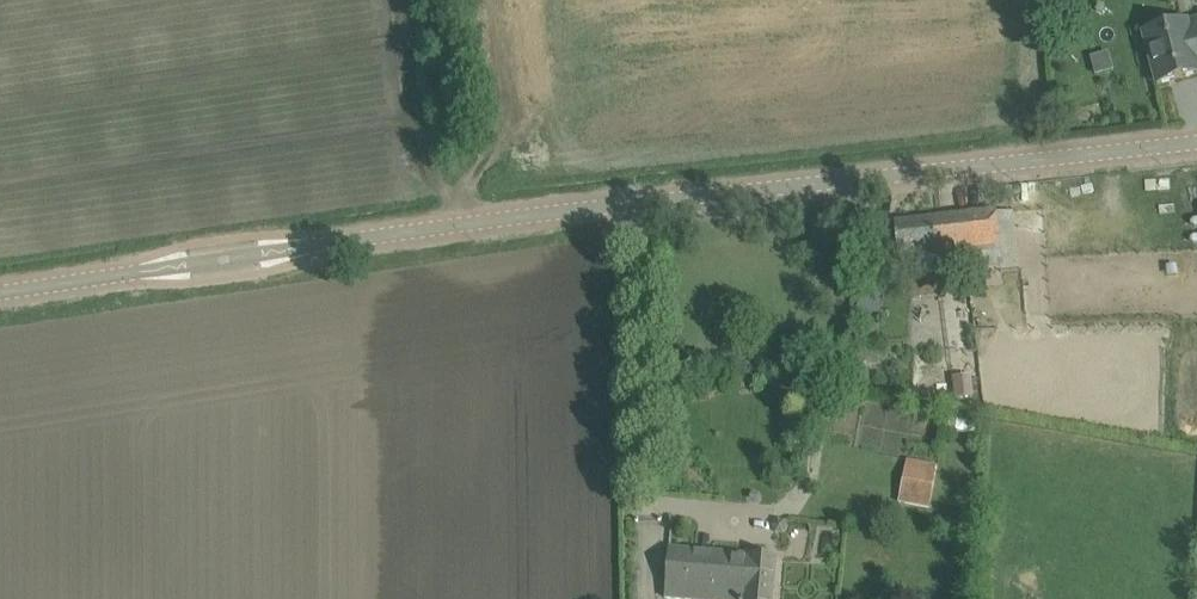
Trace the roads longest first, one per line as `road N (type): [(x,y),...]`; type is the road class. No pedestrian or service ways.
road 1 (unclassified): [(0,293),(447,226),(1196,142)]
road 2 (track): [(468,224),(439,0)]

